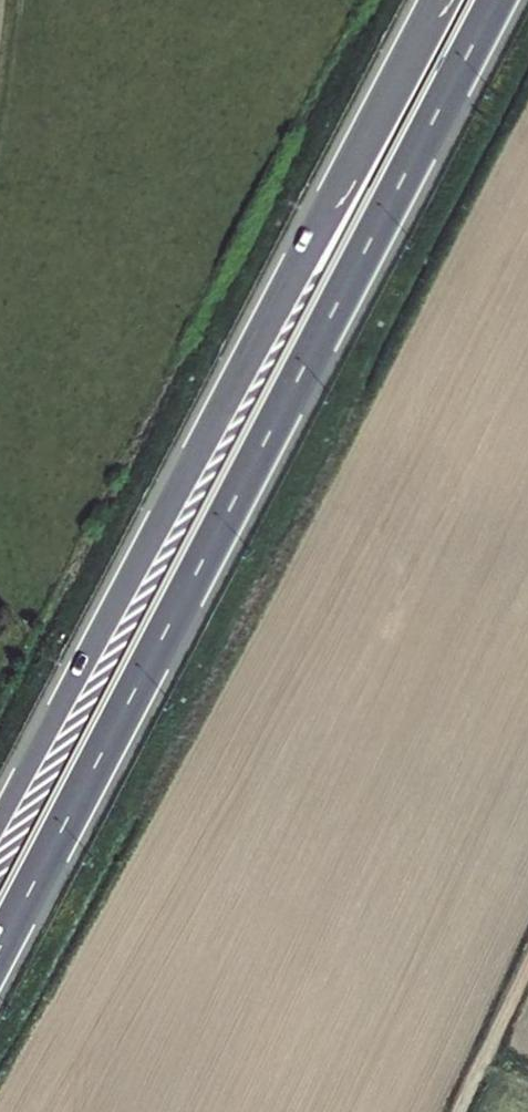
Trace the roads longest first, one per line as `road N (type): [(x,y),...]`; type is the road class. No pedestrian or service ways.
road 1 (trunk): [(0,948),(496,0)]
road 2 (trunk): [(439,0),(0,825)]
road 3 (track): [(461,1111),(527,970)]

